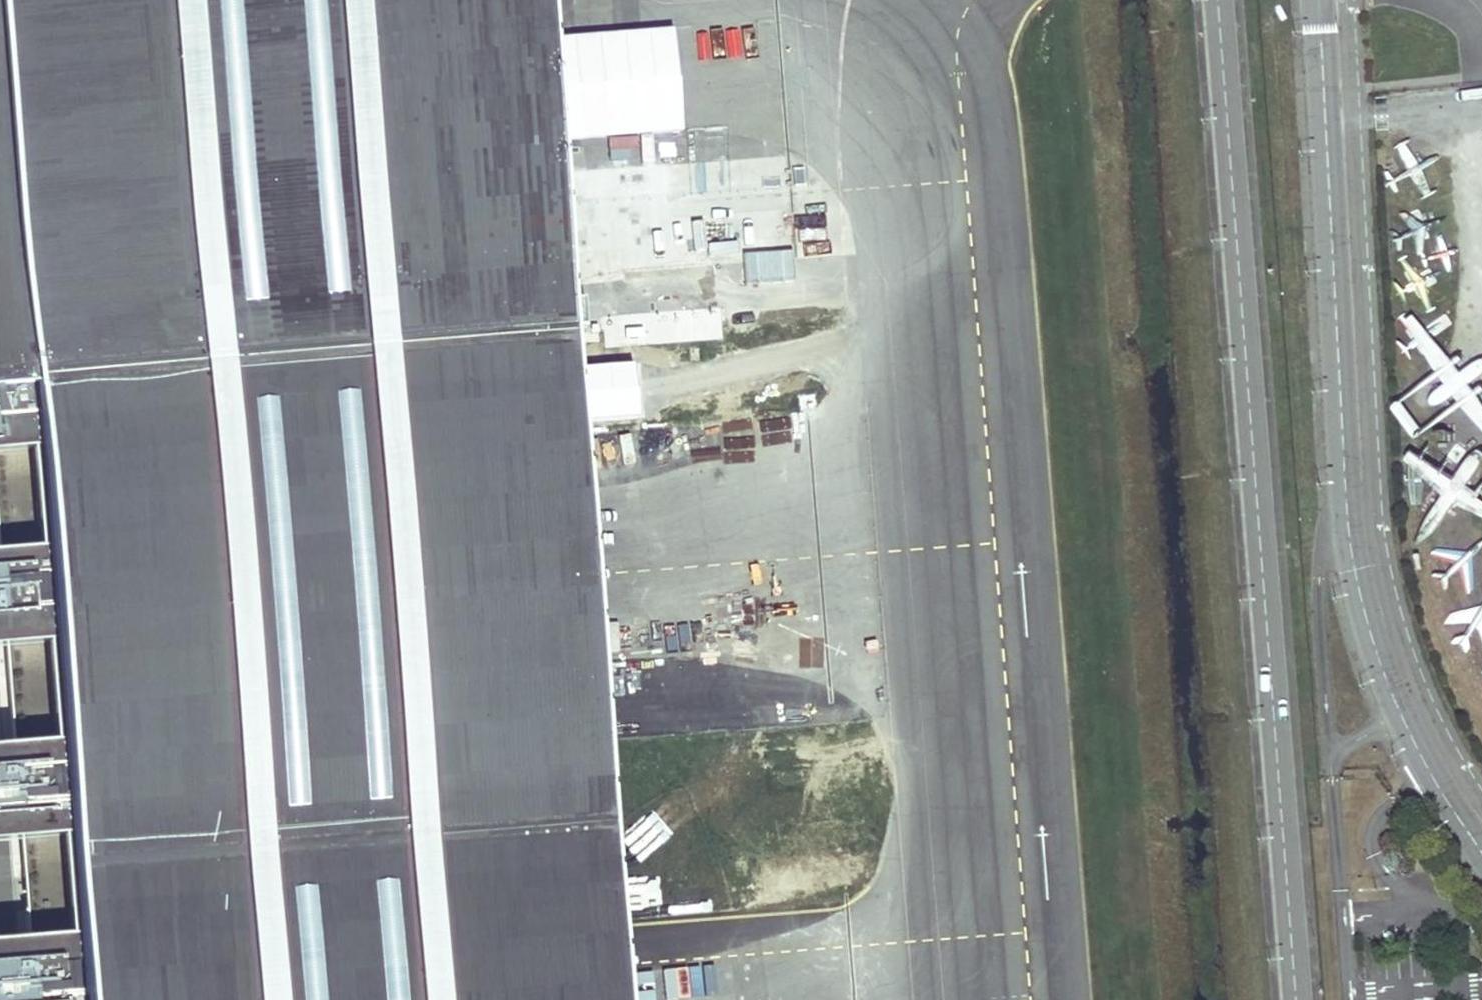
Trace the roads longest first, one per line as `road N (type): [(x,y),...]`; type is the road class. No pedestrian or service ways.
road 1 (tertiary): [(1318,0),(1347,544),(1374,652),(1423,765),(1481,852)]

